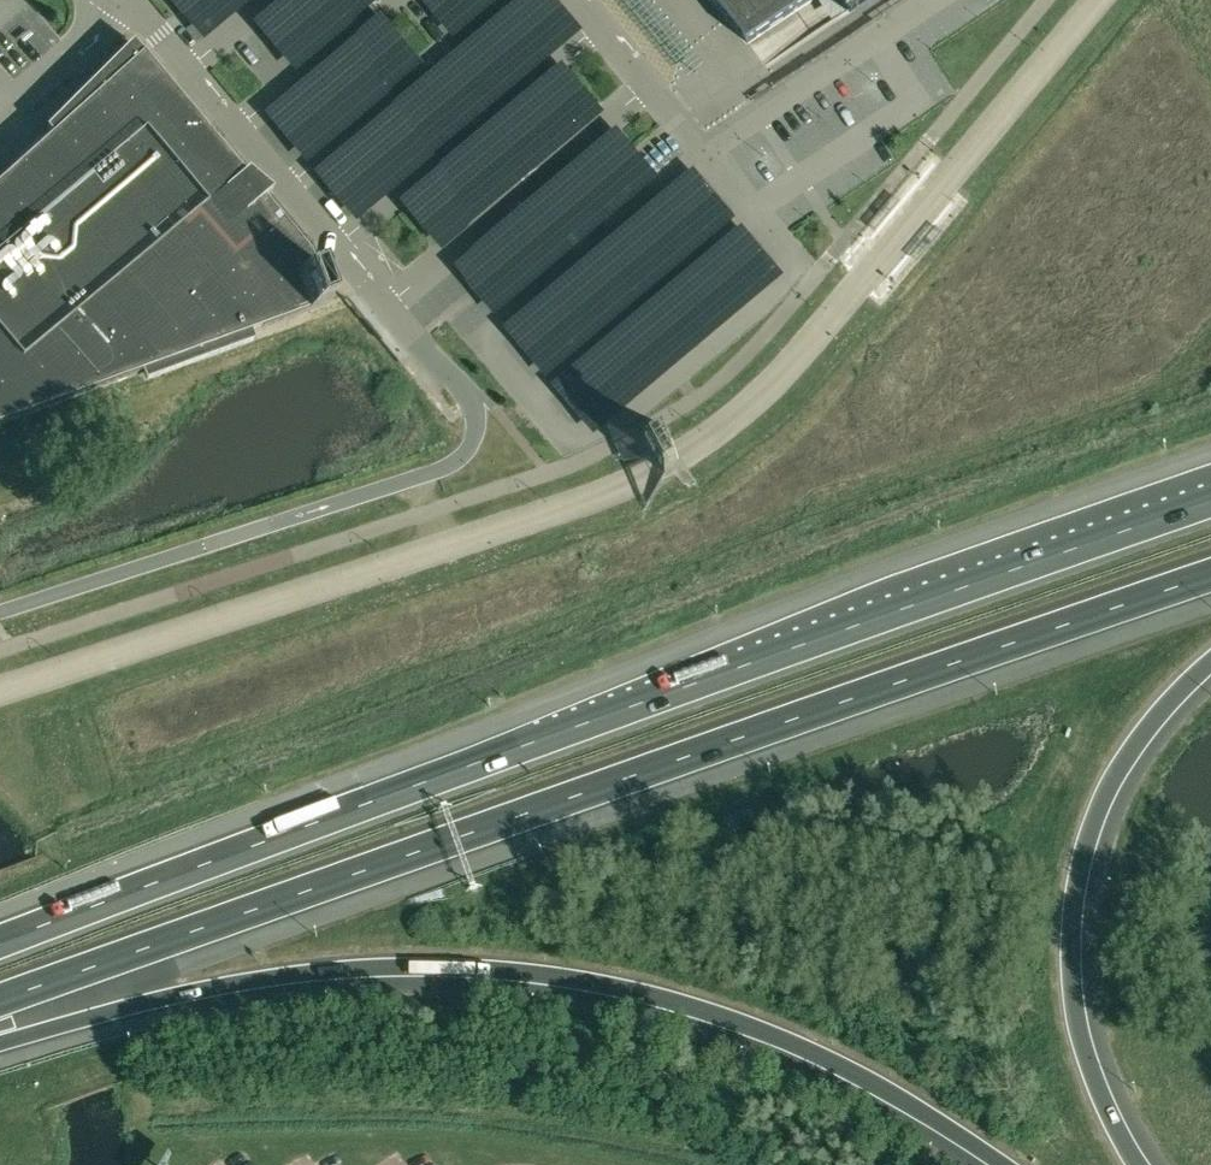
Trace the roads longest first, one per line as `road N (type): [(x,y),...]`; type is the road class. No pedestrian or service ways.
road 1 (motorway): [(1210,501),(0,939)]
road 2 (motorway): [(0,1002),(1210,577)]
road 3 (motorway): [(0,1034),(259,981),(432,968),(519,974),(613,988),(816,1059),(996,1164)]
road 4 (motorway): [(1146,1164),(1105,1091),(1084,1026),(1077,944),(1084,873),(1114,789),(1151,729),(1210,666)]

